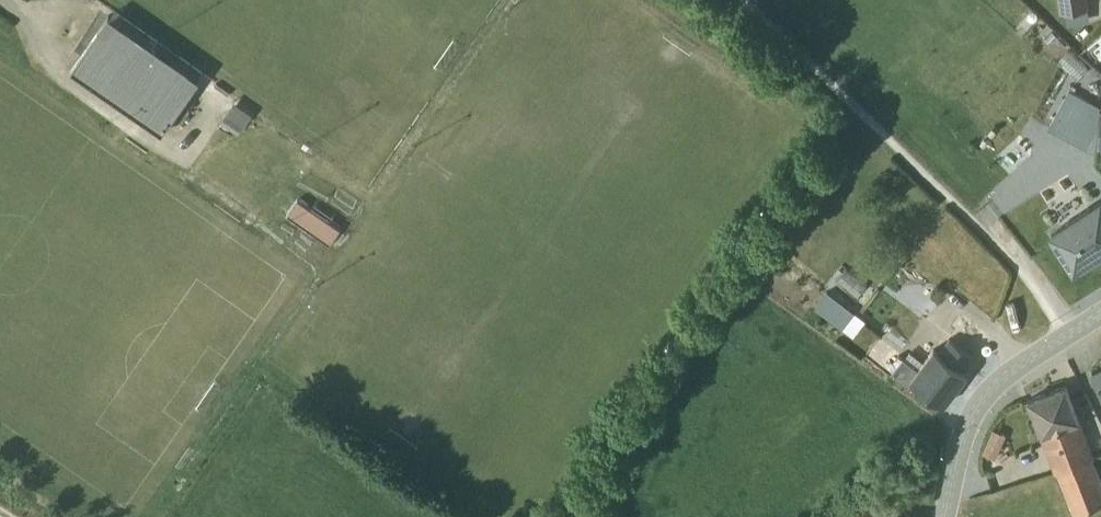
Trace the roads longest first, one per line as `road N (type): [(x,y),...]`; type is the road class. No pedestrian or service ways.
road 1 (unclassified): [(944,516),(979,405),(1006,375),(1100,315)]

